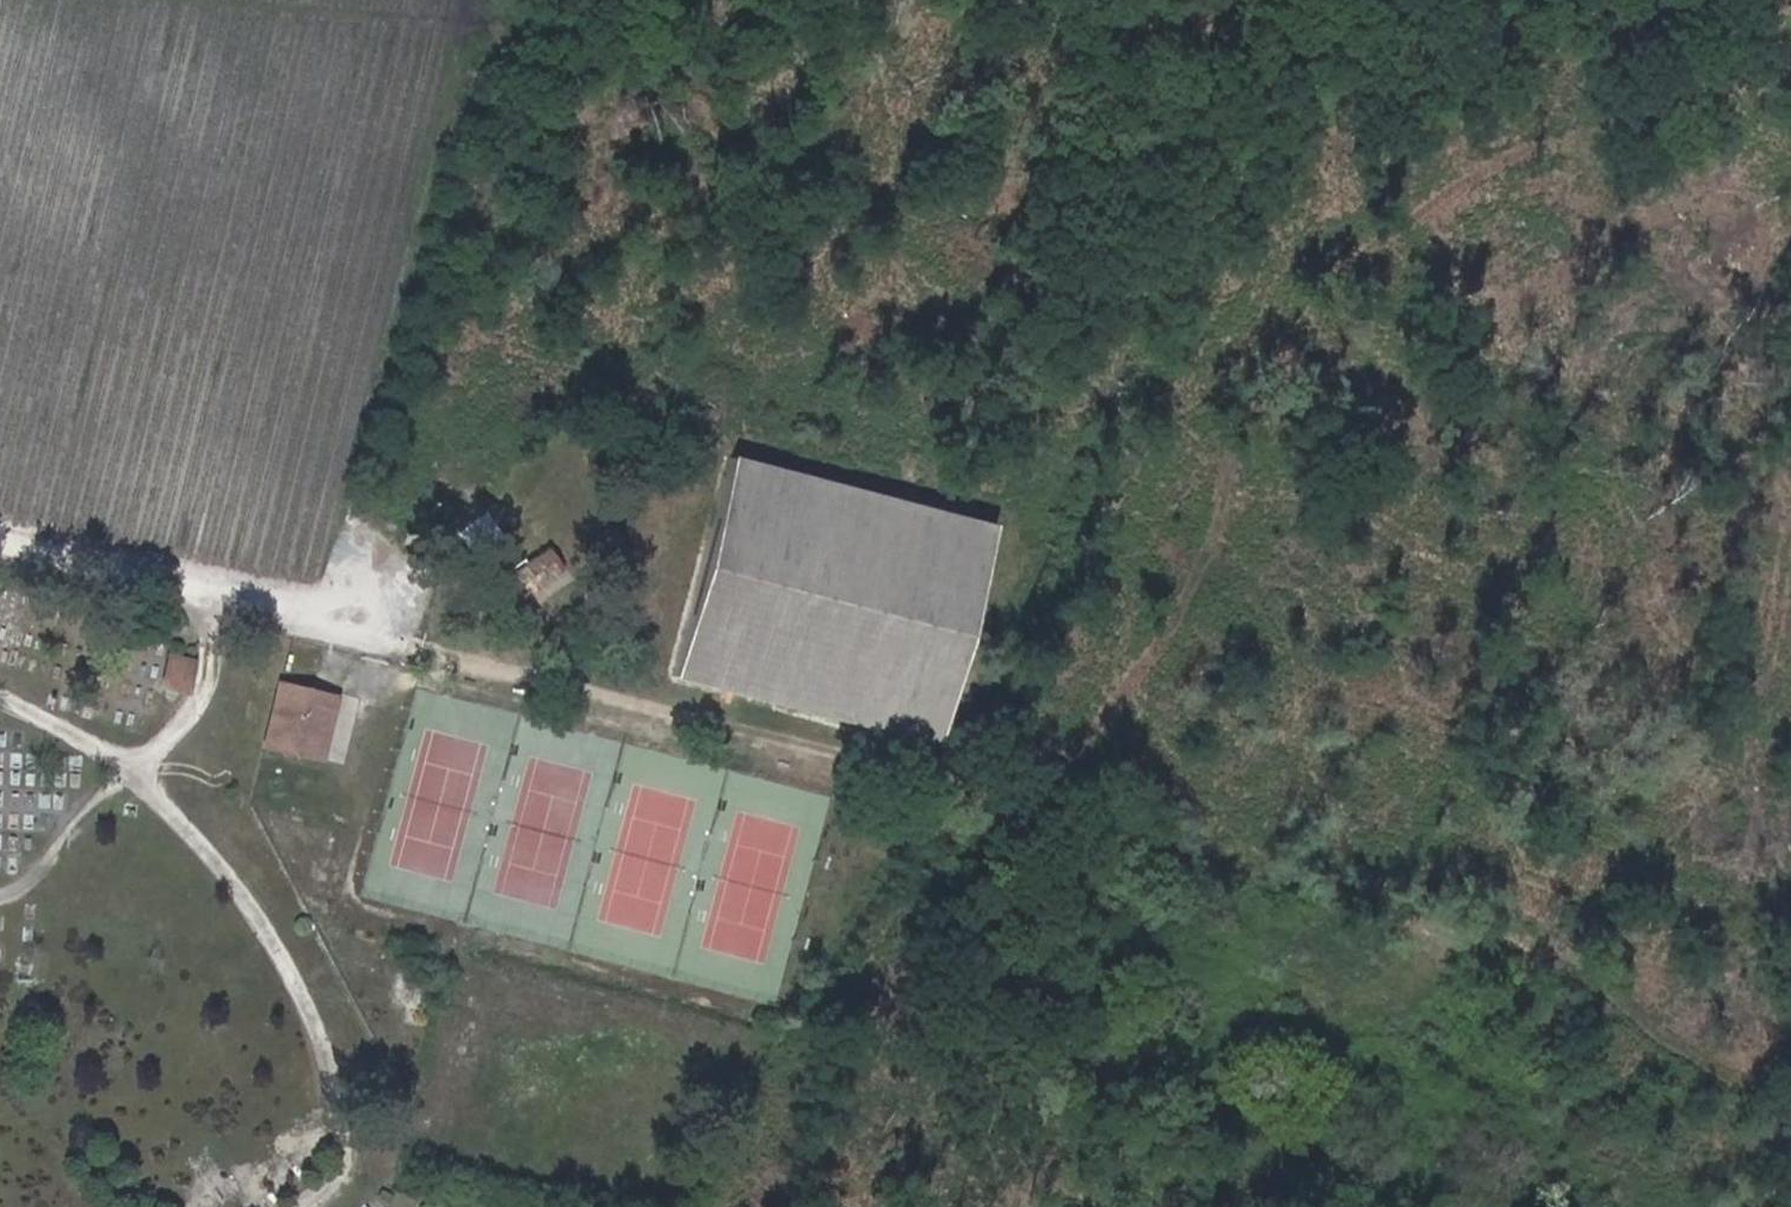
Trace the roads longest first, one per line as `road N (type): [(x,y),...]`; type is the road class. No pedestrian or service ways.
road 1 (track): [(0,547),(657,707)]

